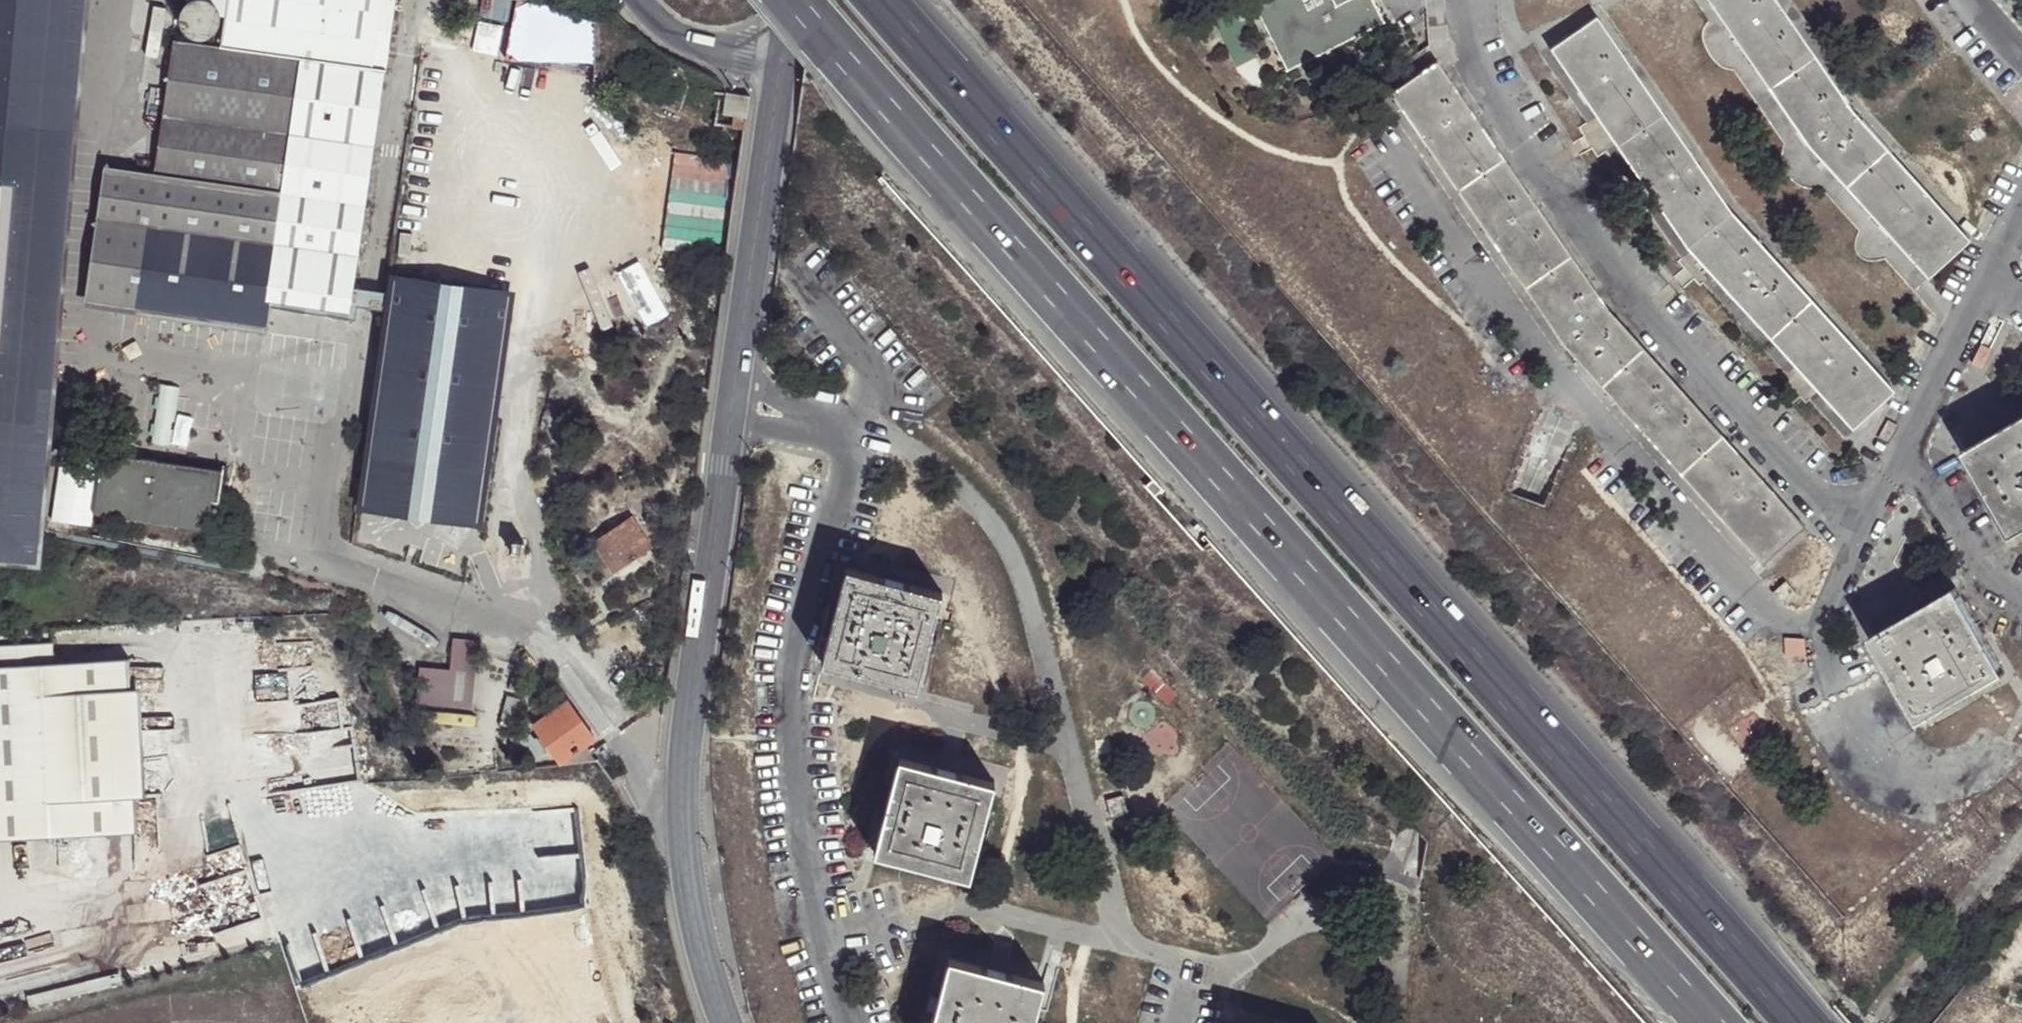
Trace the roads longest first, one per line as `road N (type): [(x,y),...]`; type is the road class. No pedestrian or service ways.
road 1 (motorway): [(1799,1022),(882,0)]
road 2 (motorway): [(801,0),(1707,1022)]
road 3 (residential): [(781,72),(689,723),(690,903),(726,1022)]
road 4 (unclassified): [(633,0),(674,39),(781,72)]

